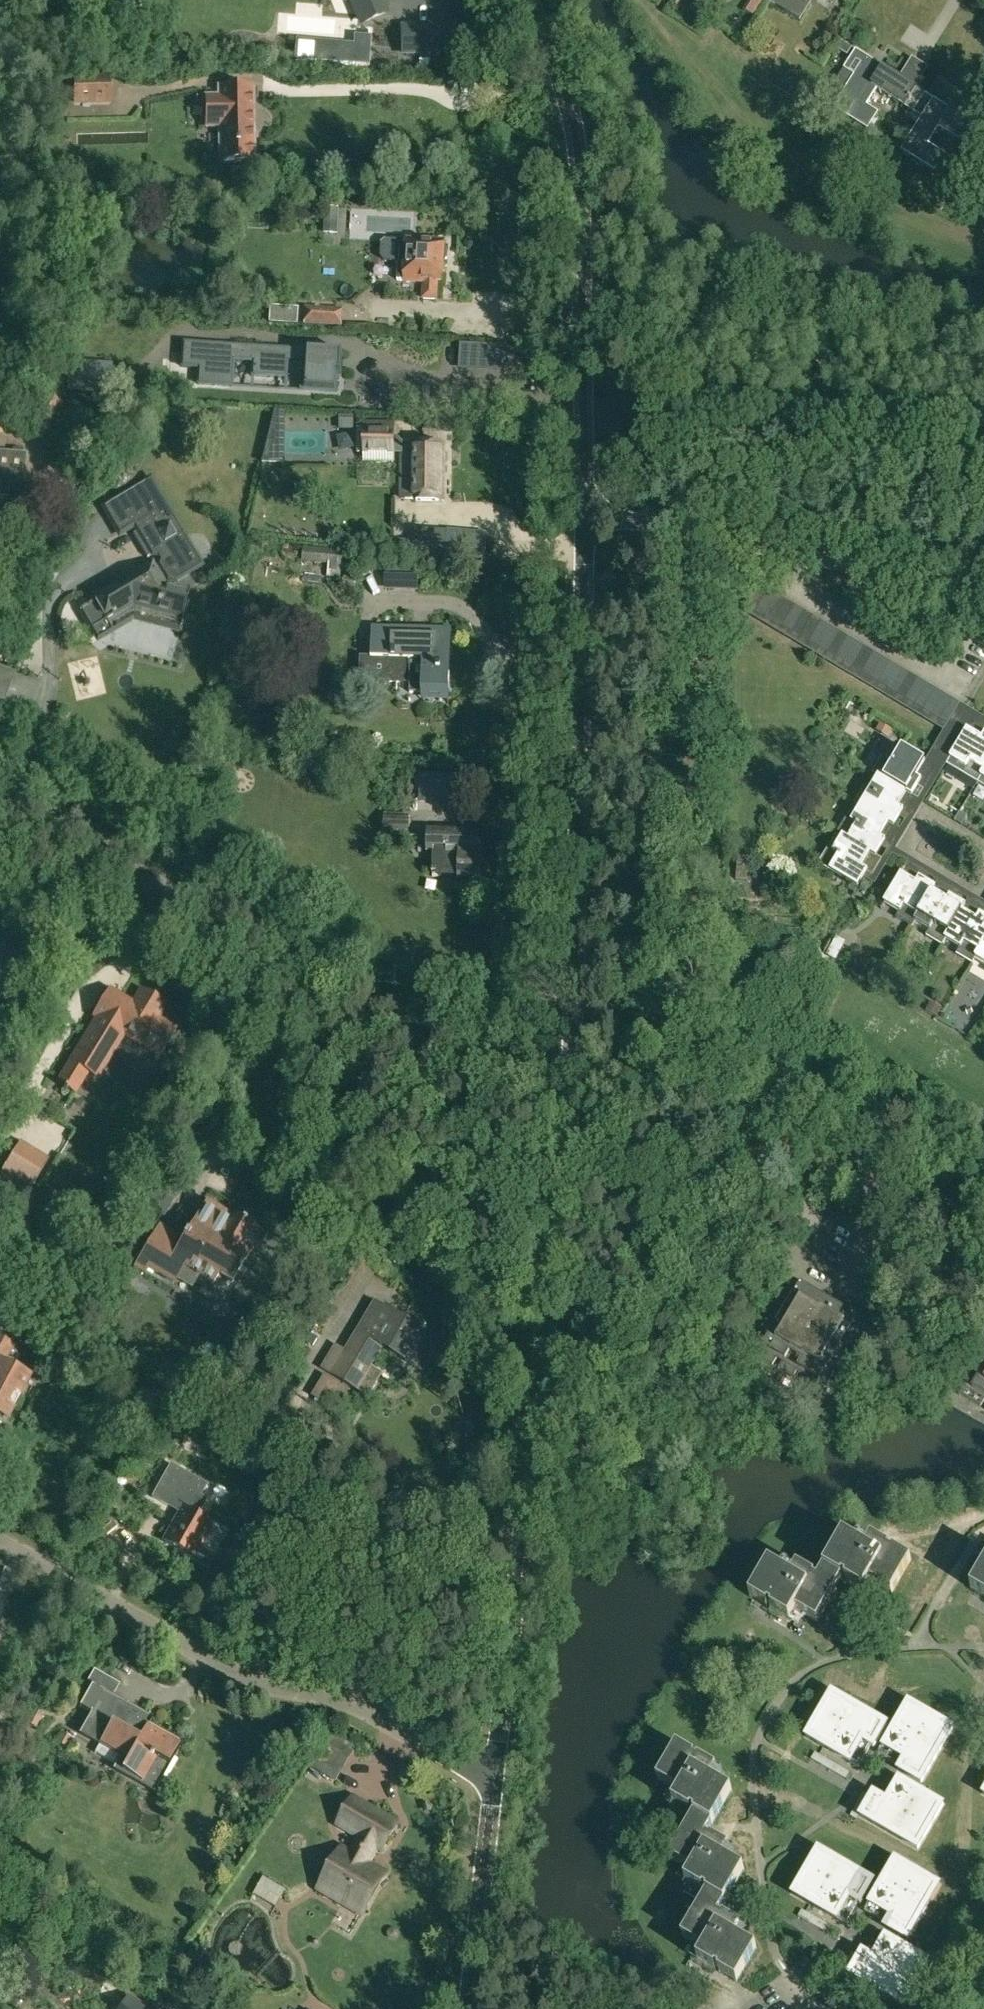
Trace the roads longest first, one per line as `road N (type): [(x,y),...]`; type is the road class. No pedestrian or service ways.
road 1 (residential): [(566,1125),(0,788)]
road 2 (tertiary): [(494,1776),(566,1125)]
road 3 (tertiary): [(566,1125),(583,516)]
road 4 (residential): [(0,1549),(198,1667),(404,1732),(462,1769),(494,1776)]
road 5 (tertiary): [(583,516),(580,195),(556,67),(528,0)]
road 6 (residential): [(983,592),(583,516)]
road 7 (tertiary): [(466,2008),(494,1776)]
road 8 (residential): [(818,1158),(983,1254)]

